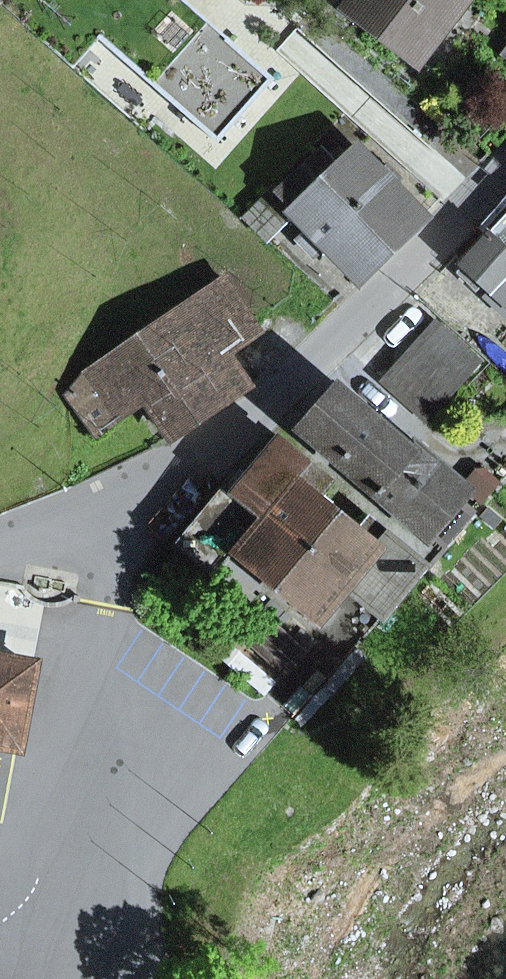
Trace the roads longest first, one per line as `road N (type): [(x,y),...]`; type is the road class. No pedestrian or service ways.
road 1 (residential): [(505,171),(250,433),(107,517),(0,547)]

